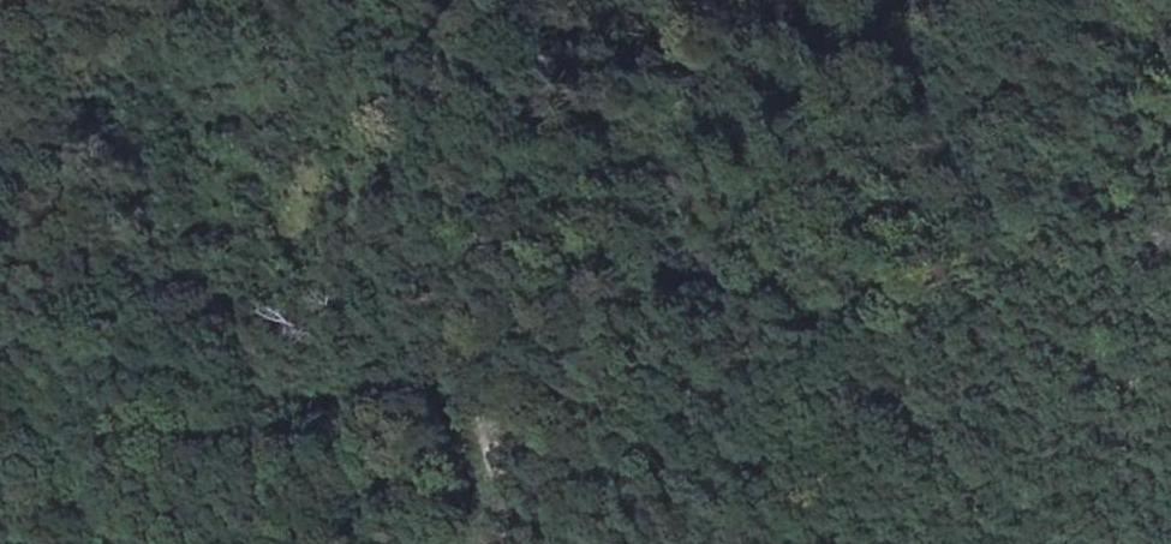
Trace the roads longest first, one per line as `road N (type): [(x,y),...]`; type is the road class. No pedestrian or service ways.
road 1 (unclassified): [(505,543),(452,321),(429,148),(451,44),(485,0)]

